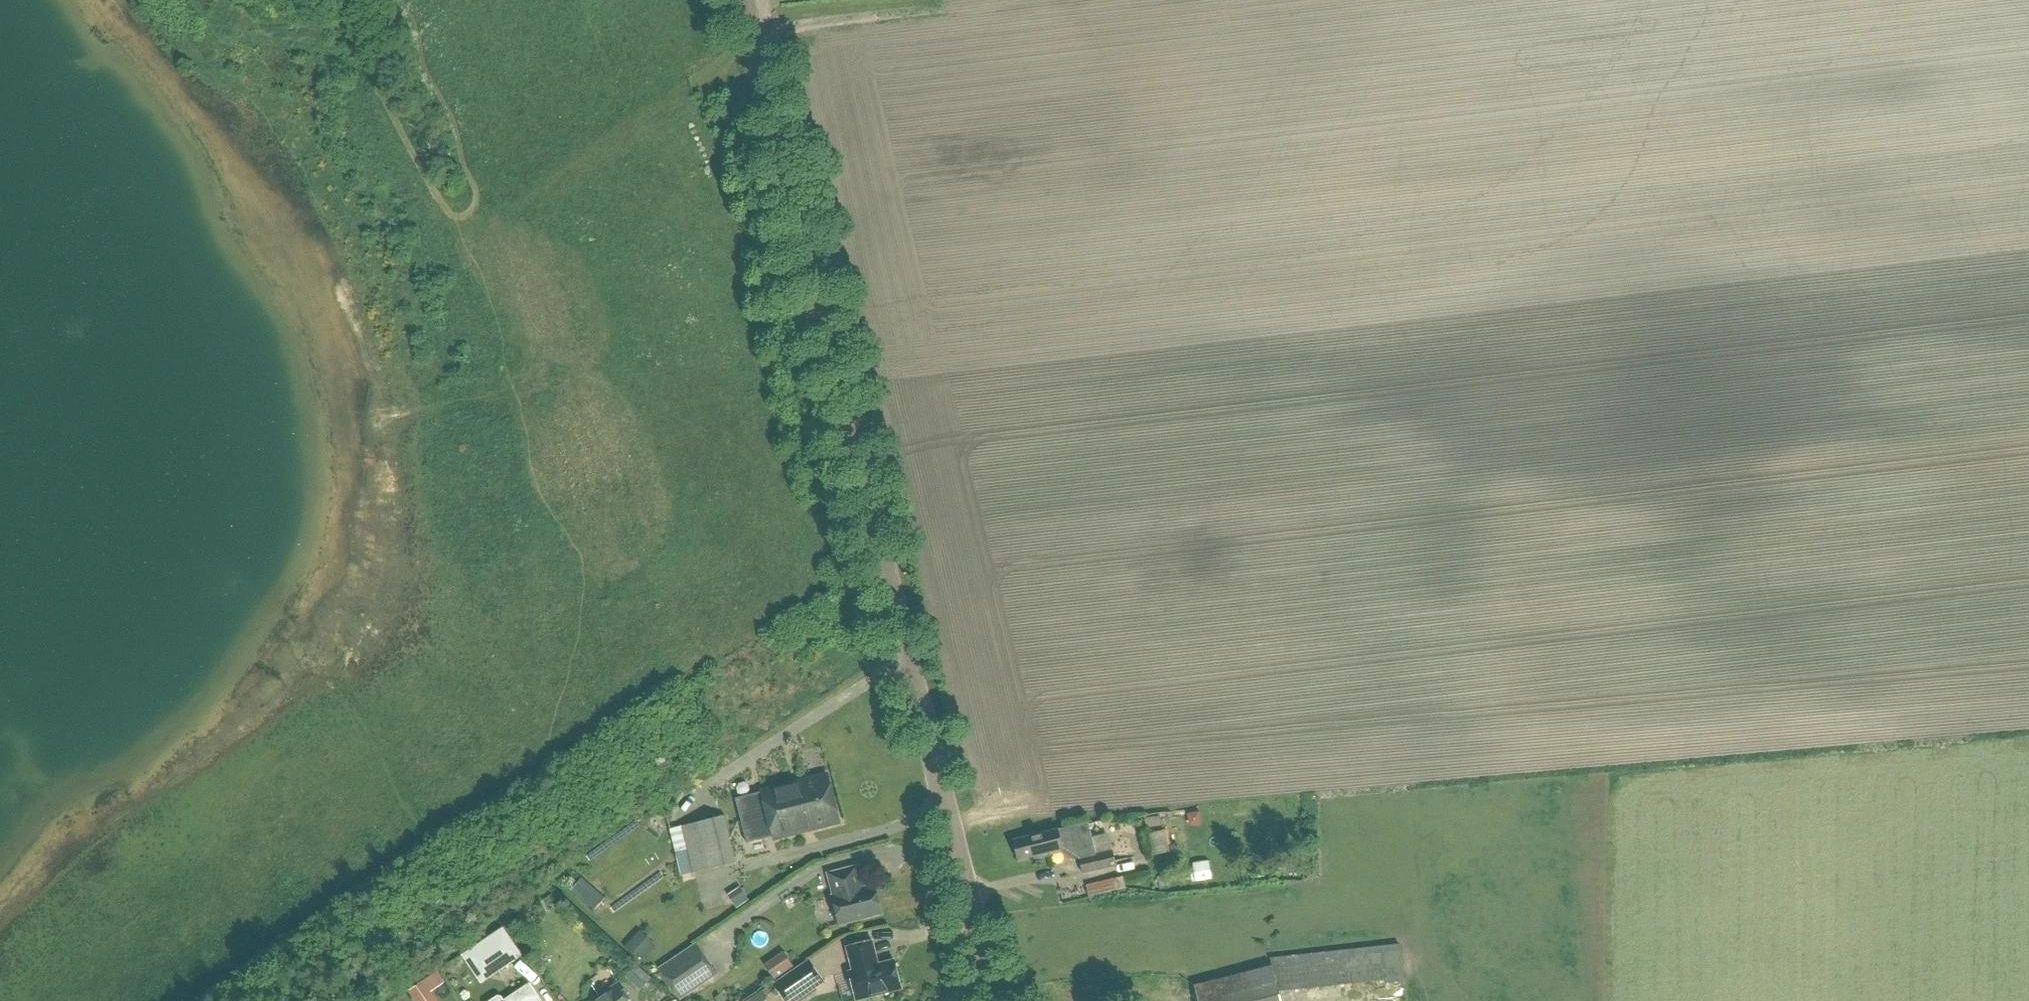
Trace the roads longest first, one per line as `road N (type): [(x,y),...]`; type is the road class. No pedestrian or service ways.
road 1 (tertiary): [(995,1000),(746,0)]

